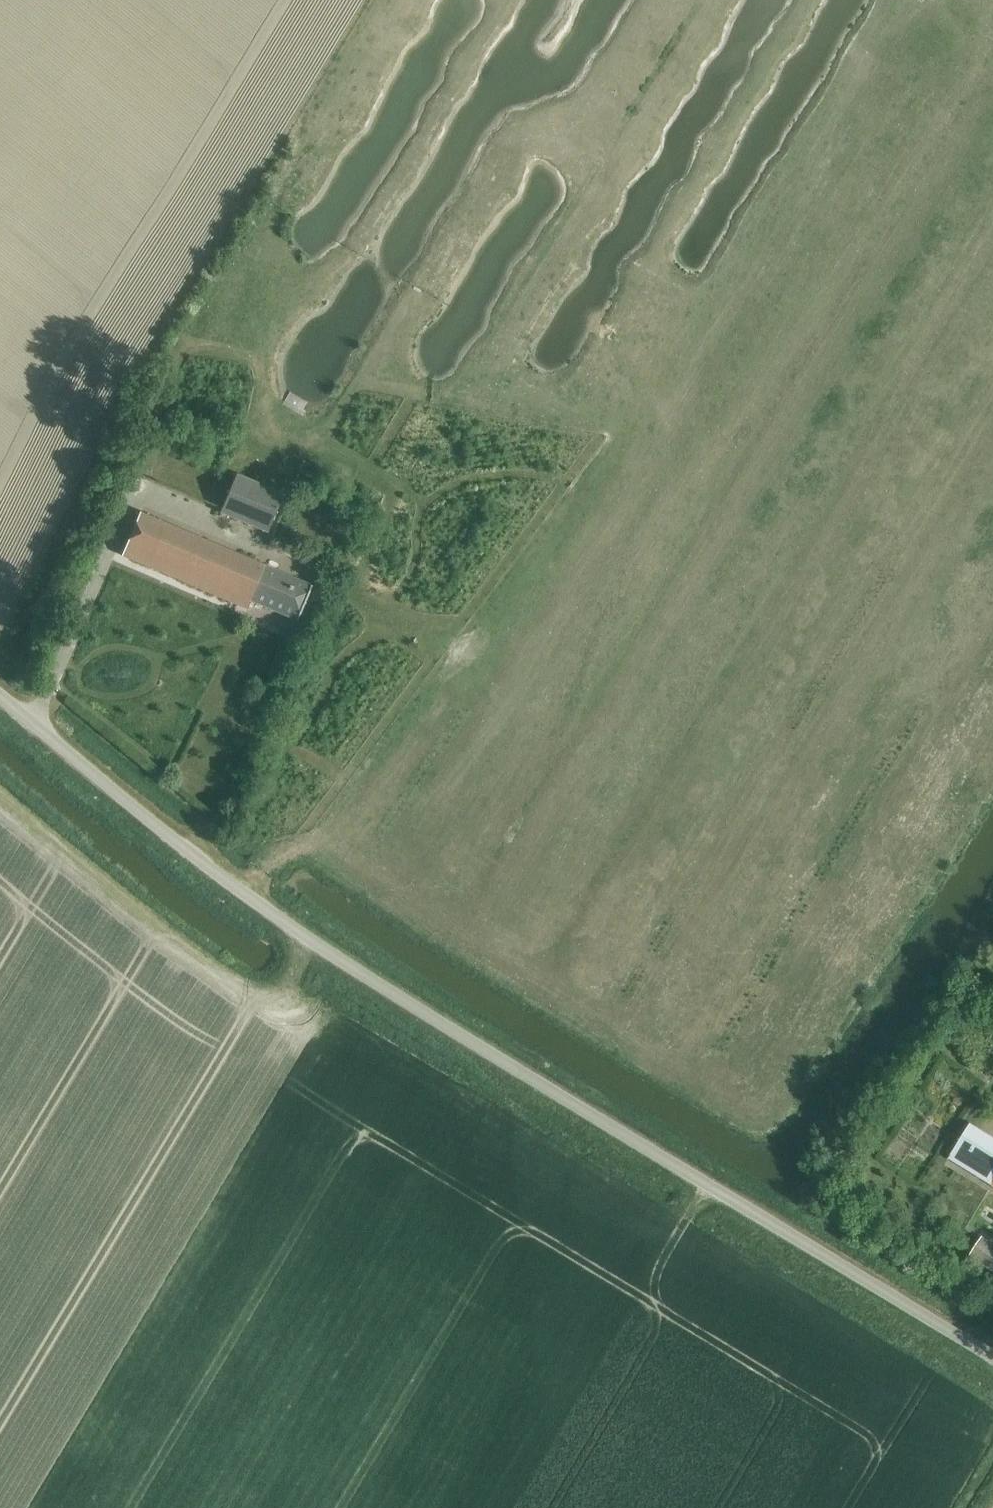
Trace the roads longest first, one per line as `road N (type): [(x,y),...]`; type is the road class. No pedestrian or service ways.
road 1 (unclassified): [(992,1355),(313,945),(0,692)]

